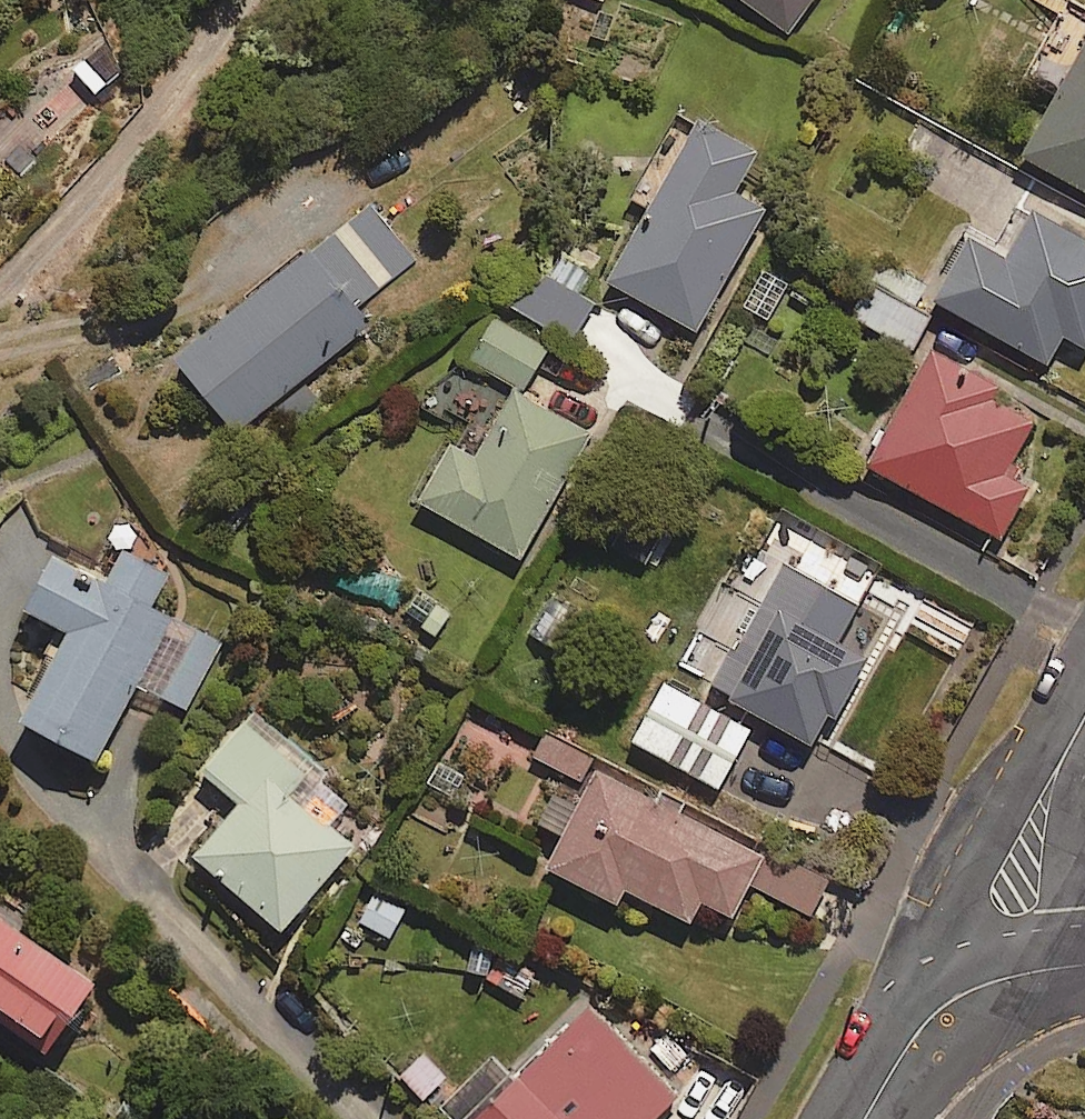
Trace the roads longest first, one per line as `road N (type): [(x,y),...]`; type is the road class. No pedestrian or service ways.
road 1 (unclassified): [(1017,975),(1025,825),(1084,716)]
road 2 (tertiary): [(1017,975),(948,1003),(920,1028),(864,1118)]

